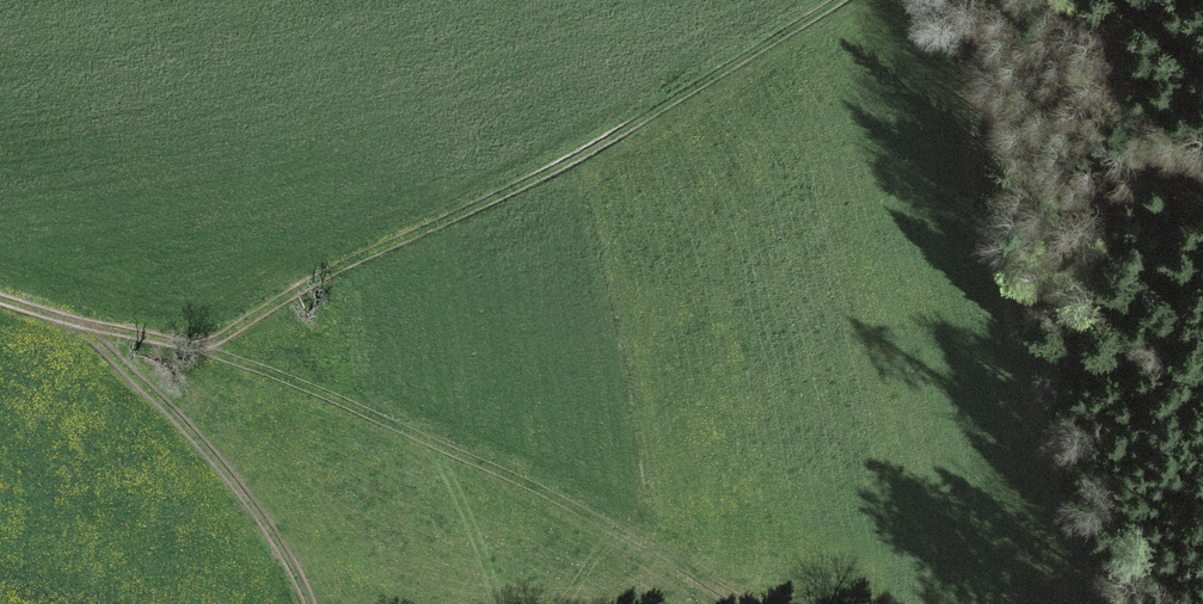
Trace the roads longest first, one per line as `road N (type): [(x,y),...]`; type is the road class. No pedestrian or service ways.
road 1 (track): [(191,345),(228,334),(353,260),(551,171),(838,0)]
road 2 (track): [(88,330),(226,352),(557,492),(747,603)]
road 3 (track): [(88,330),(245,494),(307,603)]

